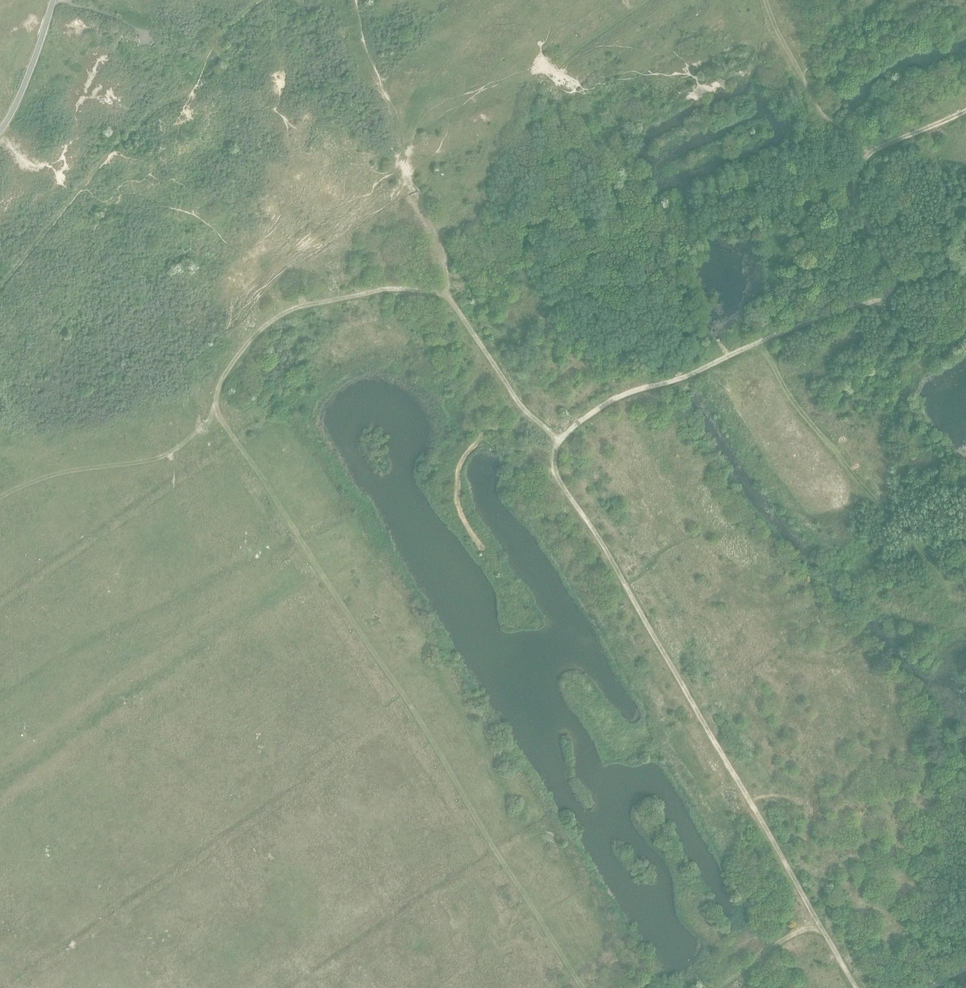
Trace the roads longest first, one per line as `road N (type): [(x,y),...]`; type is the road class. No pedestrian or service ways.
road 1 (track): [(559,438),(552,458),(560,481),(858,987)]
road 2 (track): [(878,146),(853,175),(851,195),(893,272),(890,292),(630,391),(559,438)]
road 3 (track): [(816,917),(710,987)]

